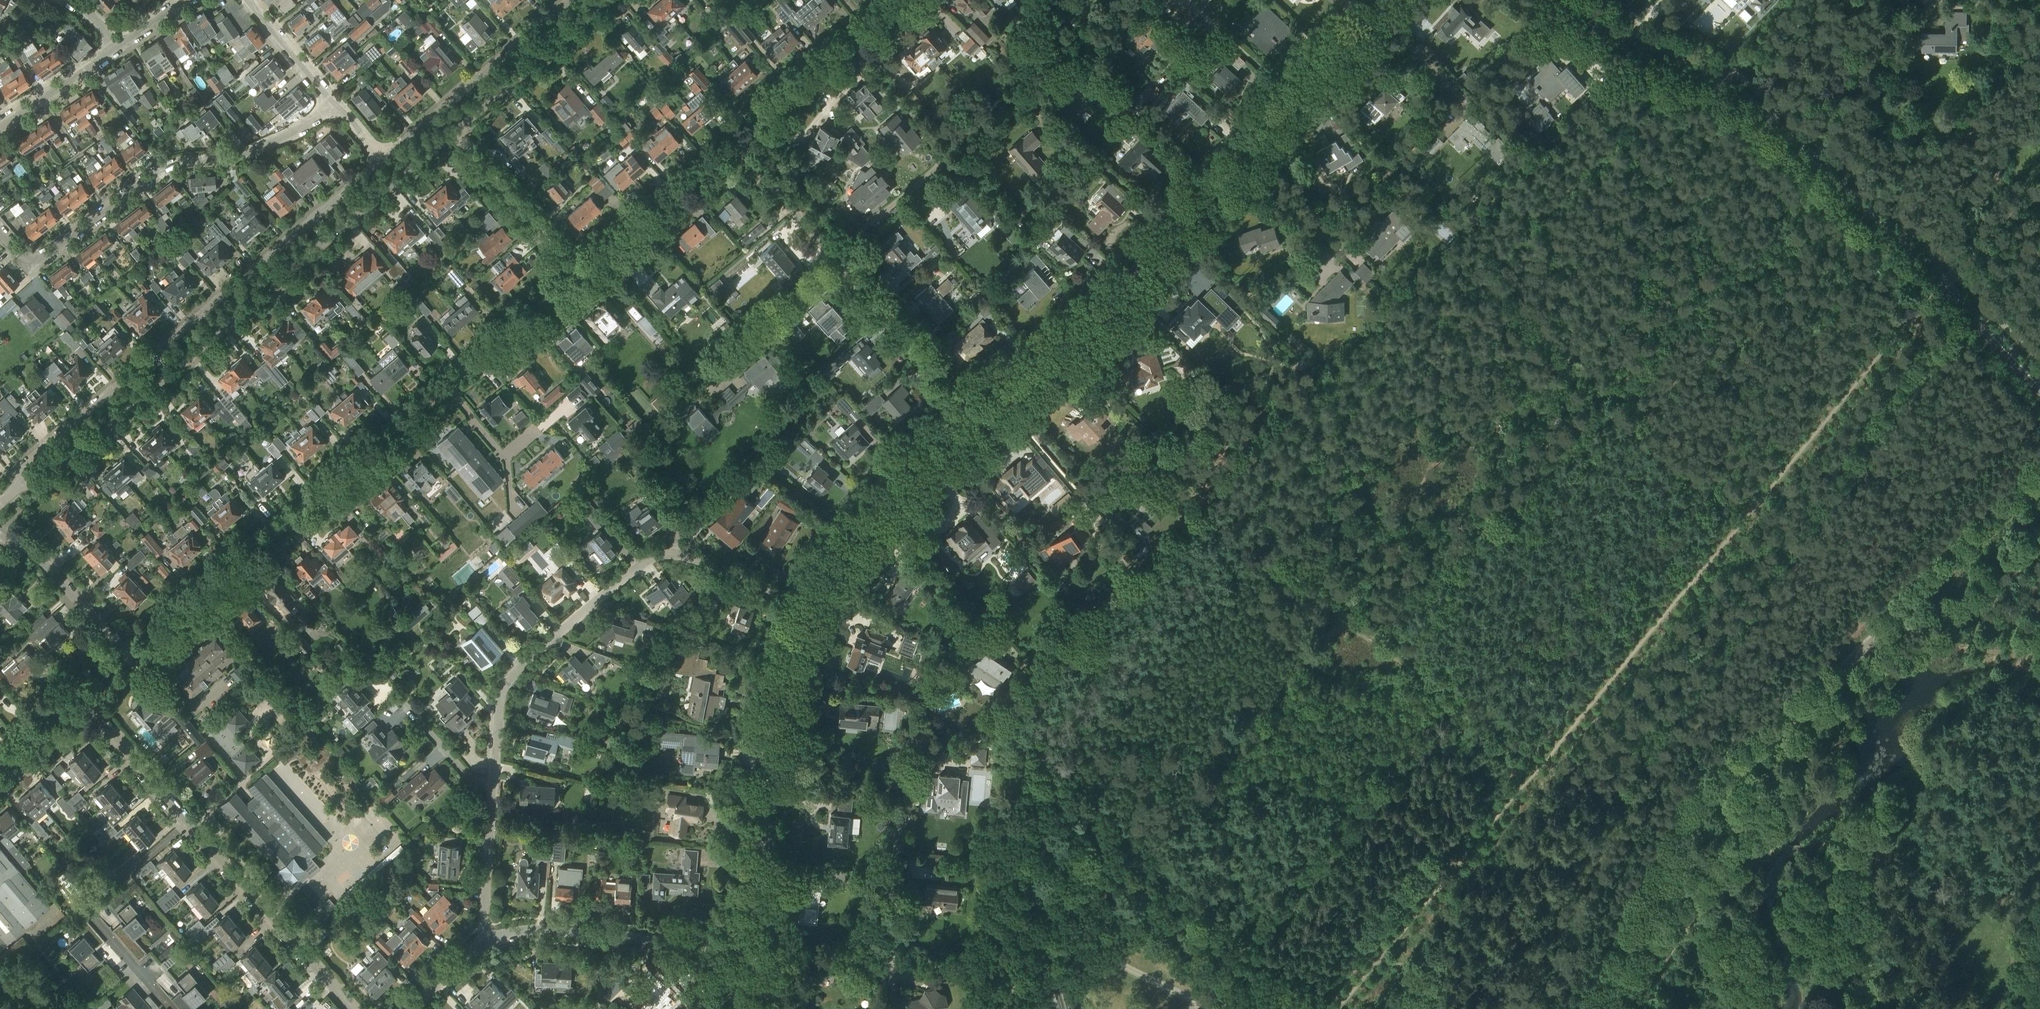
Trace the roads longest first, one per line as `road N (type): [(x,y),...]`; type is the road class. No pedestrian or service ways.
road 1 (track): [(1905,315),(1334,1008)]
road 2 (unclassified): [(1596,1008),(1675,827),(2039,476)]
road 3 (residential): [(489,938),(483,920),(500,698),(511,677),(659,555),(683,555),(811,604)]
road 4 (secondary): [(2039,385),(1771,123),(1723,87),(1563,0)]
road 5 (tertiary): [(976,417),(1128,281),(1386,0)]
road 6 (residential): [(132,656),(578,277)]
road 7 (residential): [(15,490),(43,482),(456,133)]
road 8 (residential): [(382,159),(27,465),(15,490)]
road 9 (residential): [(0,232),(19,254),(41,258),(166,166),(263,147),(334,104)]
road 10 (residential): [(734,151),(976,417)]
road 11 (tertiary): [(753,946),(772,710),(811,604)]
road 12 (residential): [(191,821),(84,910),(170,1008)]
road 13 (residential): [(753,946),(540,930),(489,938)]
road 14 (tertiary): [(811,604),(880,503),(976,417)]
road 15 (residential): [(357,1008),(191,821)]
road 16 (residential): [(568,0),(382,159)]
road 17 (residential): [(901,0),(734,151)]
road 18 (residential): [(456,133),(611,0)]
road 19 (residential): [(578,277),(734,151)]
road 20 (residential): [(578,277),(456,133)]
road 21 (residential): [(0,537),(34,551),(132,656)]
road 22 (residential): [(191,821),(85,696)]
road 23 (residential): [(0,127),(116,48)]
road 24 (residential): [(334,104),(248,0)]

